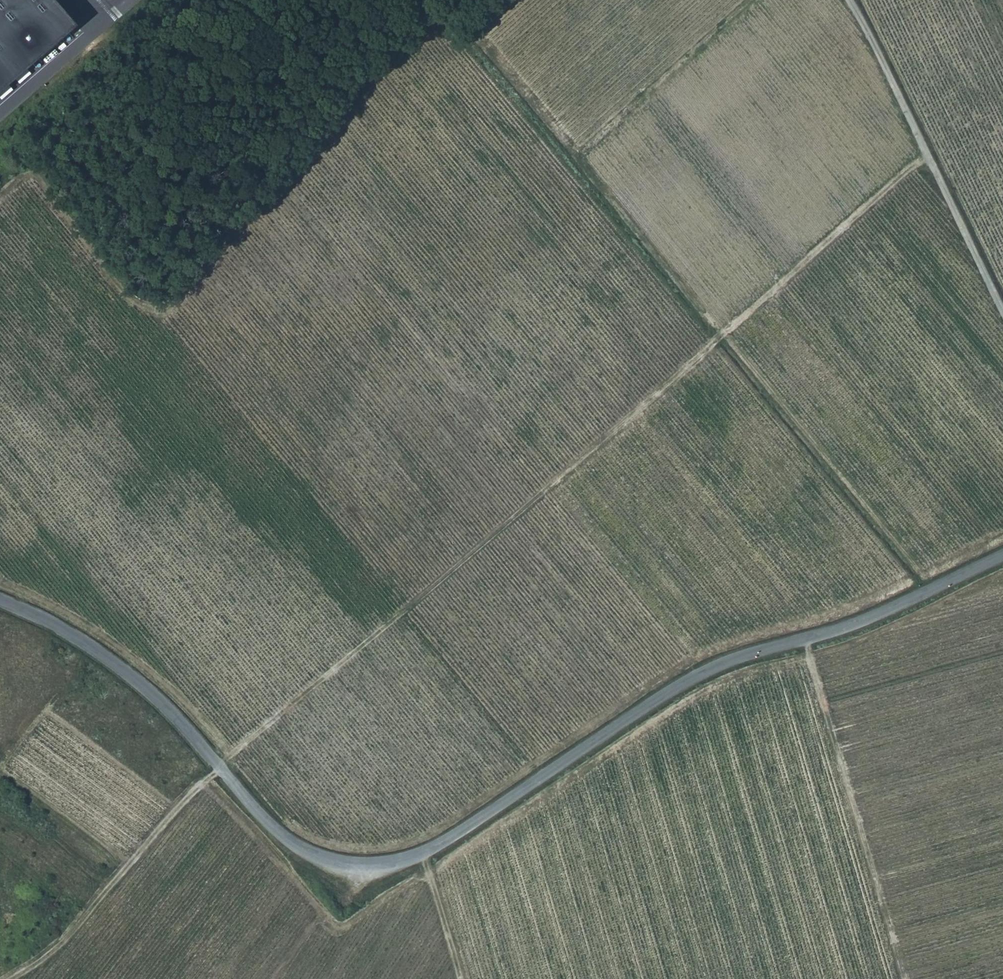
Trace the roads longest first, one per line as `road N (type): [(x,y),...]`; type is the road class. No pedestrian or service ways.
road 1 (unclassified): [(0,601),(138,685),(301,852),(363,869),(424,855),(692,675),(872,619),(1002,557)]
road 2 (track): [(925,160),(219,773)]
road 3 (track): [(1002,309),(848,0)]
road 4 (track): [(9,978),(75,929),(153,834),(219,773)]
road 5 (track): [(424,855),(461,978)]

